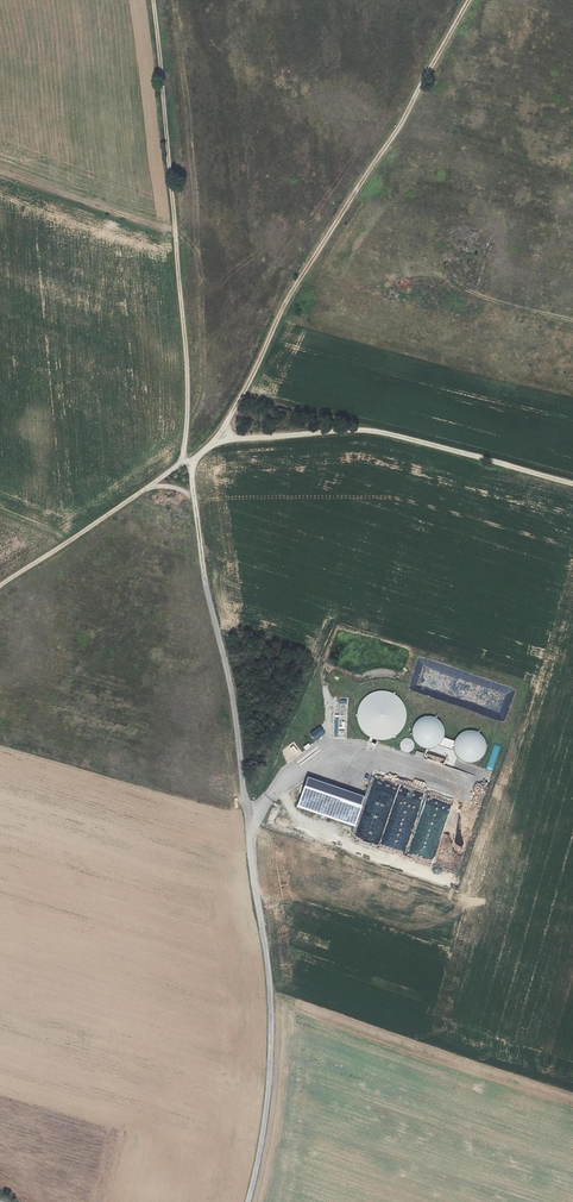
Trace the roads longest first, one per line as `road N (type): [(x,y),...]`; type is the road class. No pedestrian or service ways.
road 1 (track): [(468,0),(291,293),(247,386),(211,445),(186,462),(232,686),(270,997),(265,1100),(247,1201)]
road 2 (track): [(153,0),(187,369),(186,462),(0,585)]
road 3 (track): [(211,445),(375,431),(572,484)]

